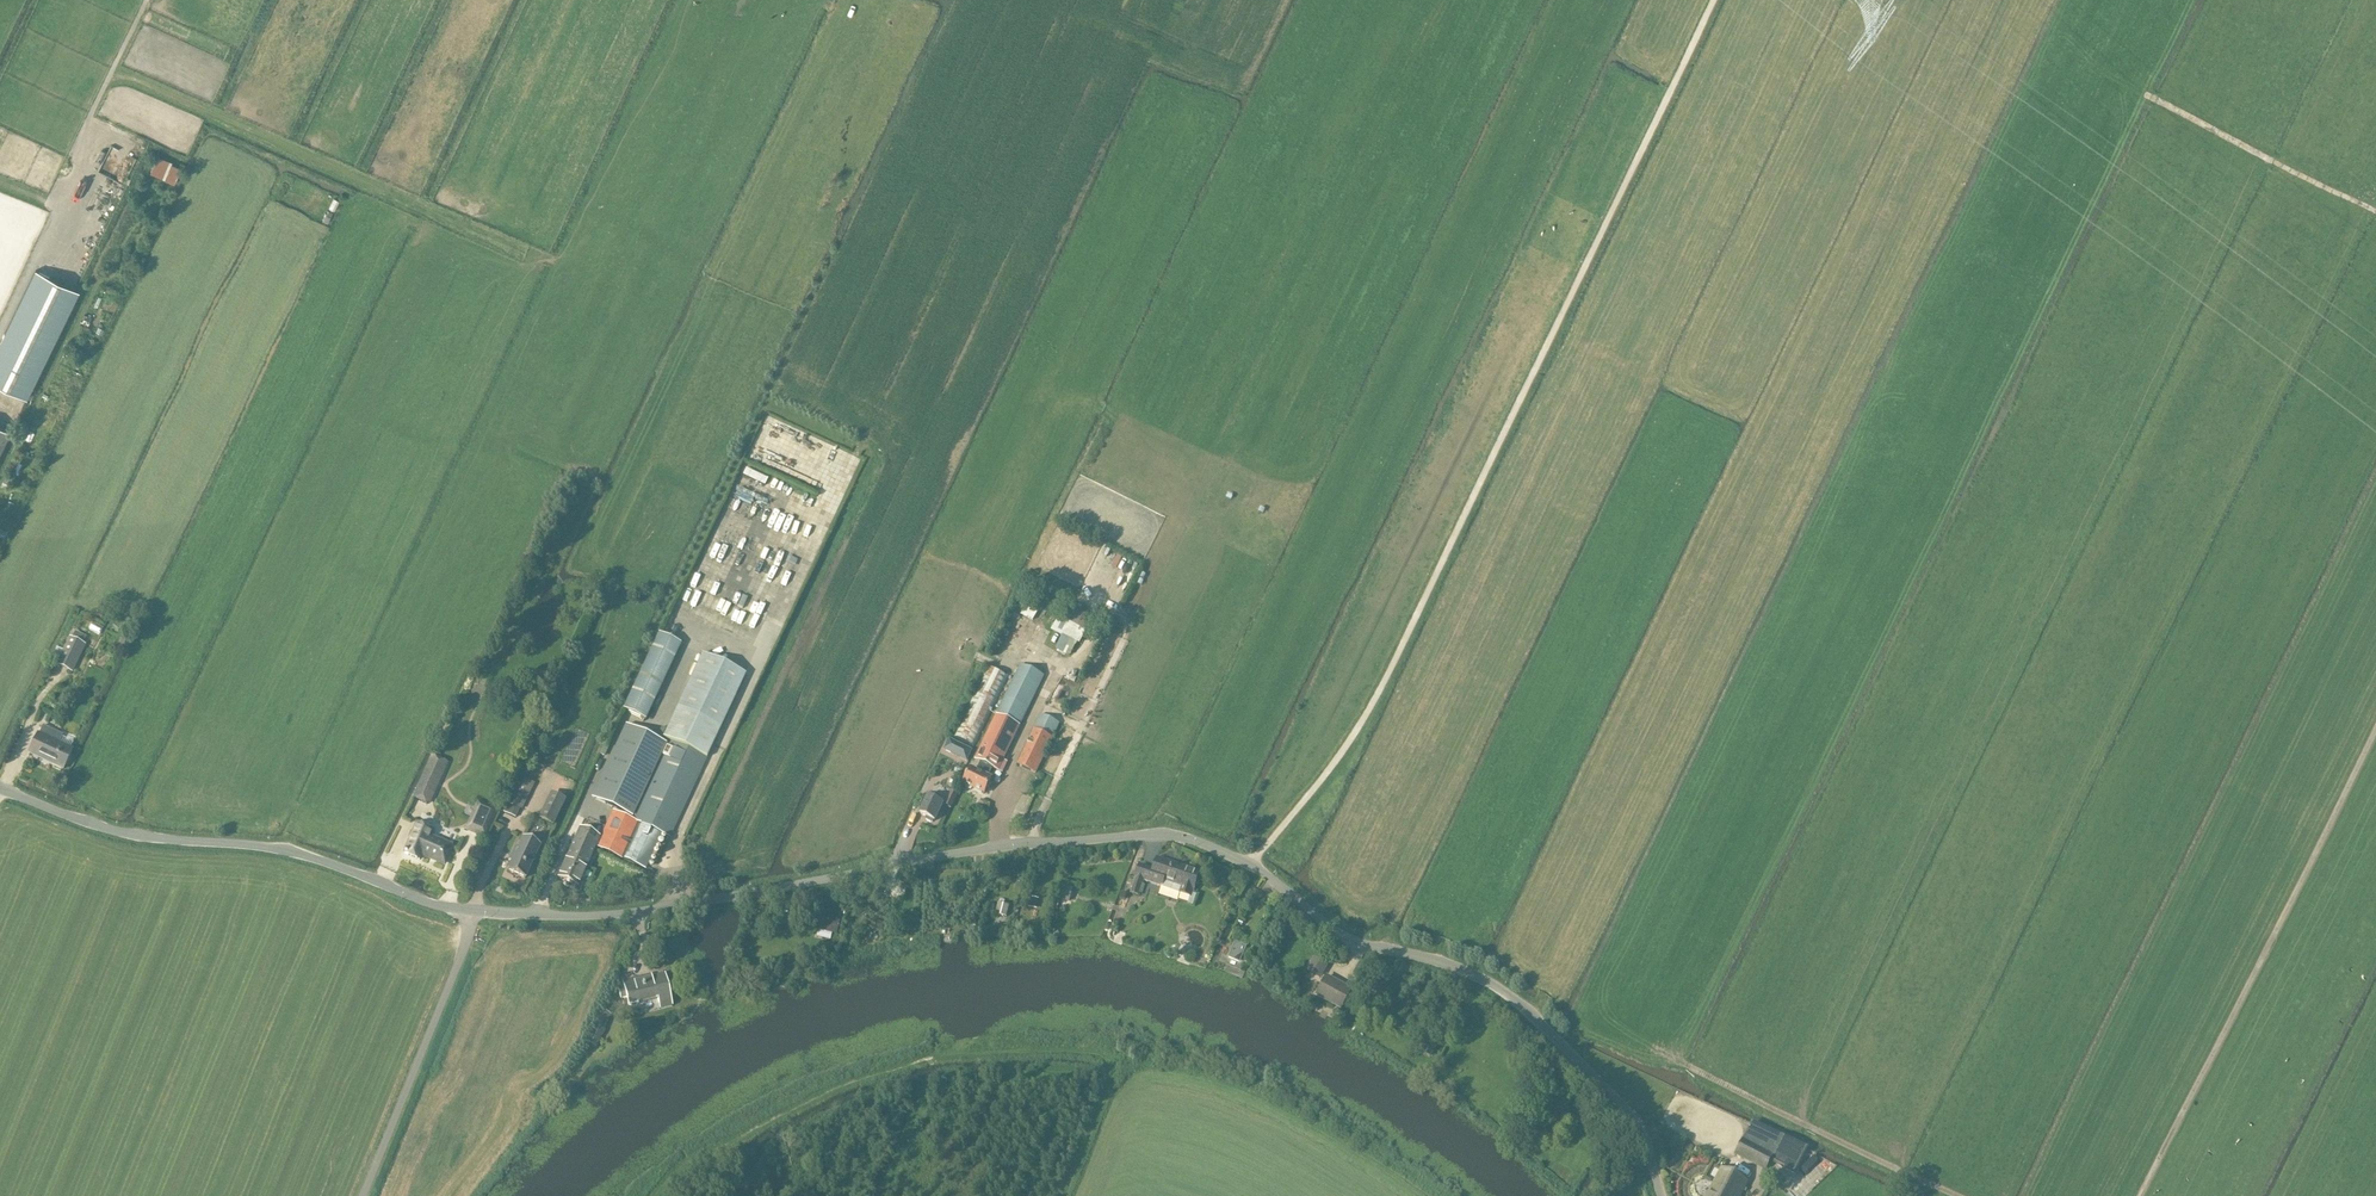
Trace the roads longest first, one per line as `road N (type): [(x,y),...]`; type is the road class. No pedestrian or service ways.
road 1 (unclassified): [(0,788),(108,829),(284,850),(465,910),(605,916),(906,861),(1141,836),(1208,845),(1290,892)]
road 2 (track): [(660,1195),(686,1163),(817,1096),(914,1061),(1034,1048),(1106,1053),(1107,1074)]
road 3 (unclassified): [(1661,1195),(1641,1129),(1521,1005),(1441,963),(1346,940),(1290,892)]
road 4 (track): [(465,910),(463,946),(364,1195)]
road 5 (track): [(1107,1074),(962,1075),(934,1084),(880,1195)]
road 6 (track): [(1062,1195),(1107,1074)]

